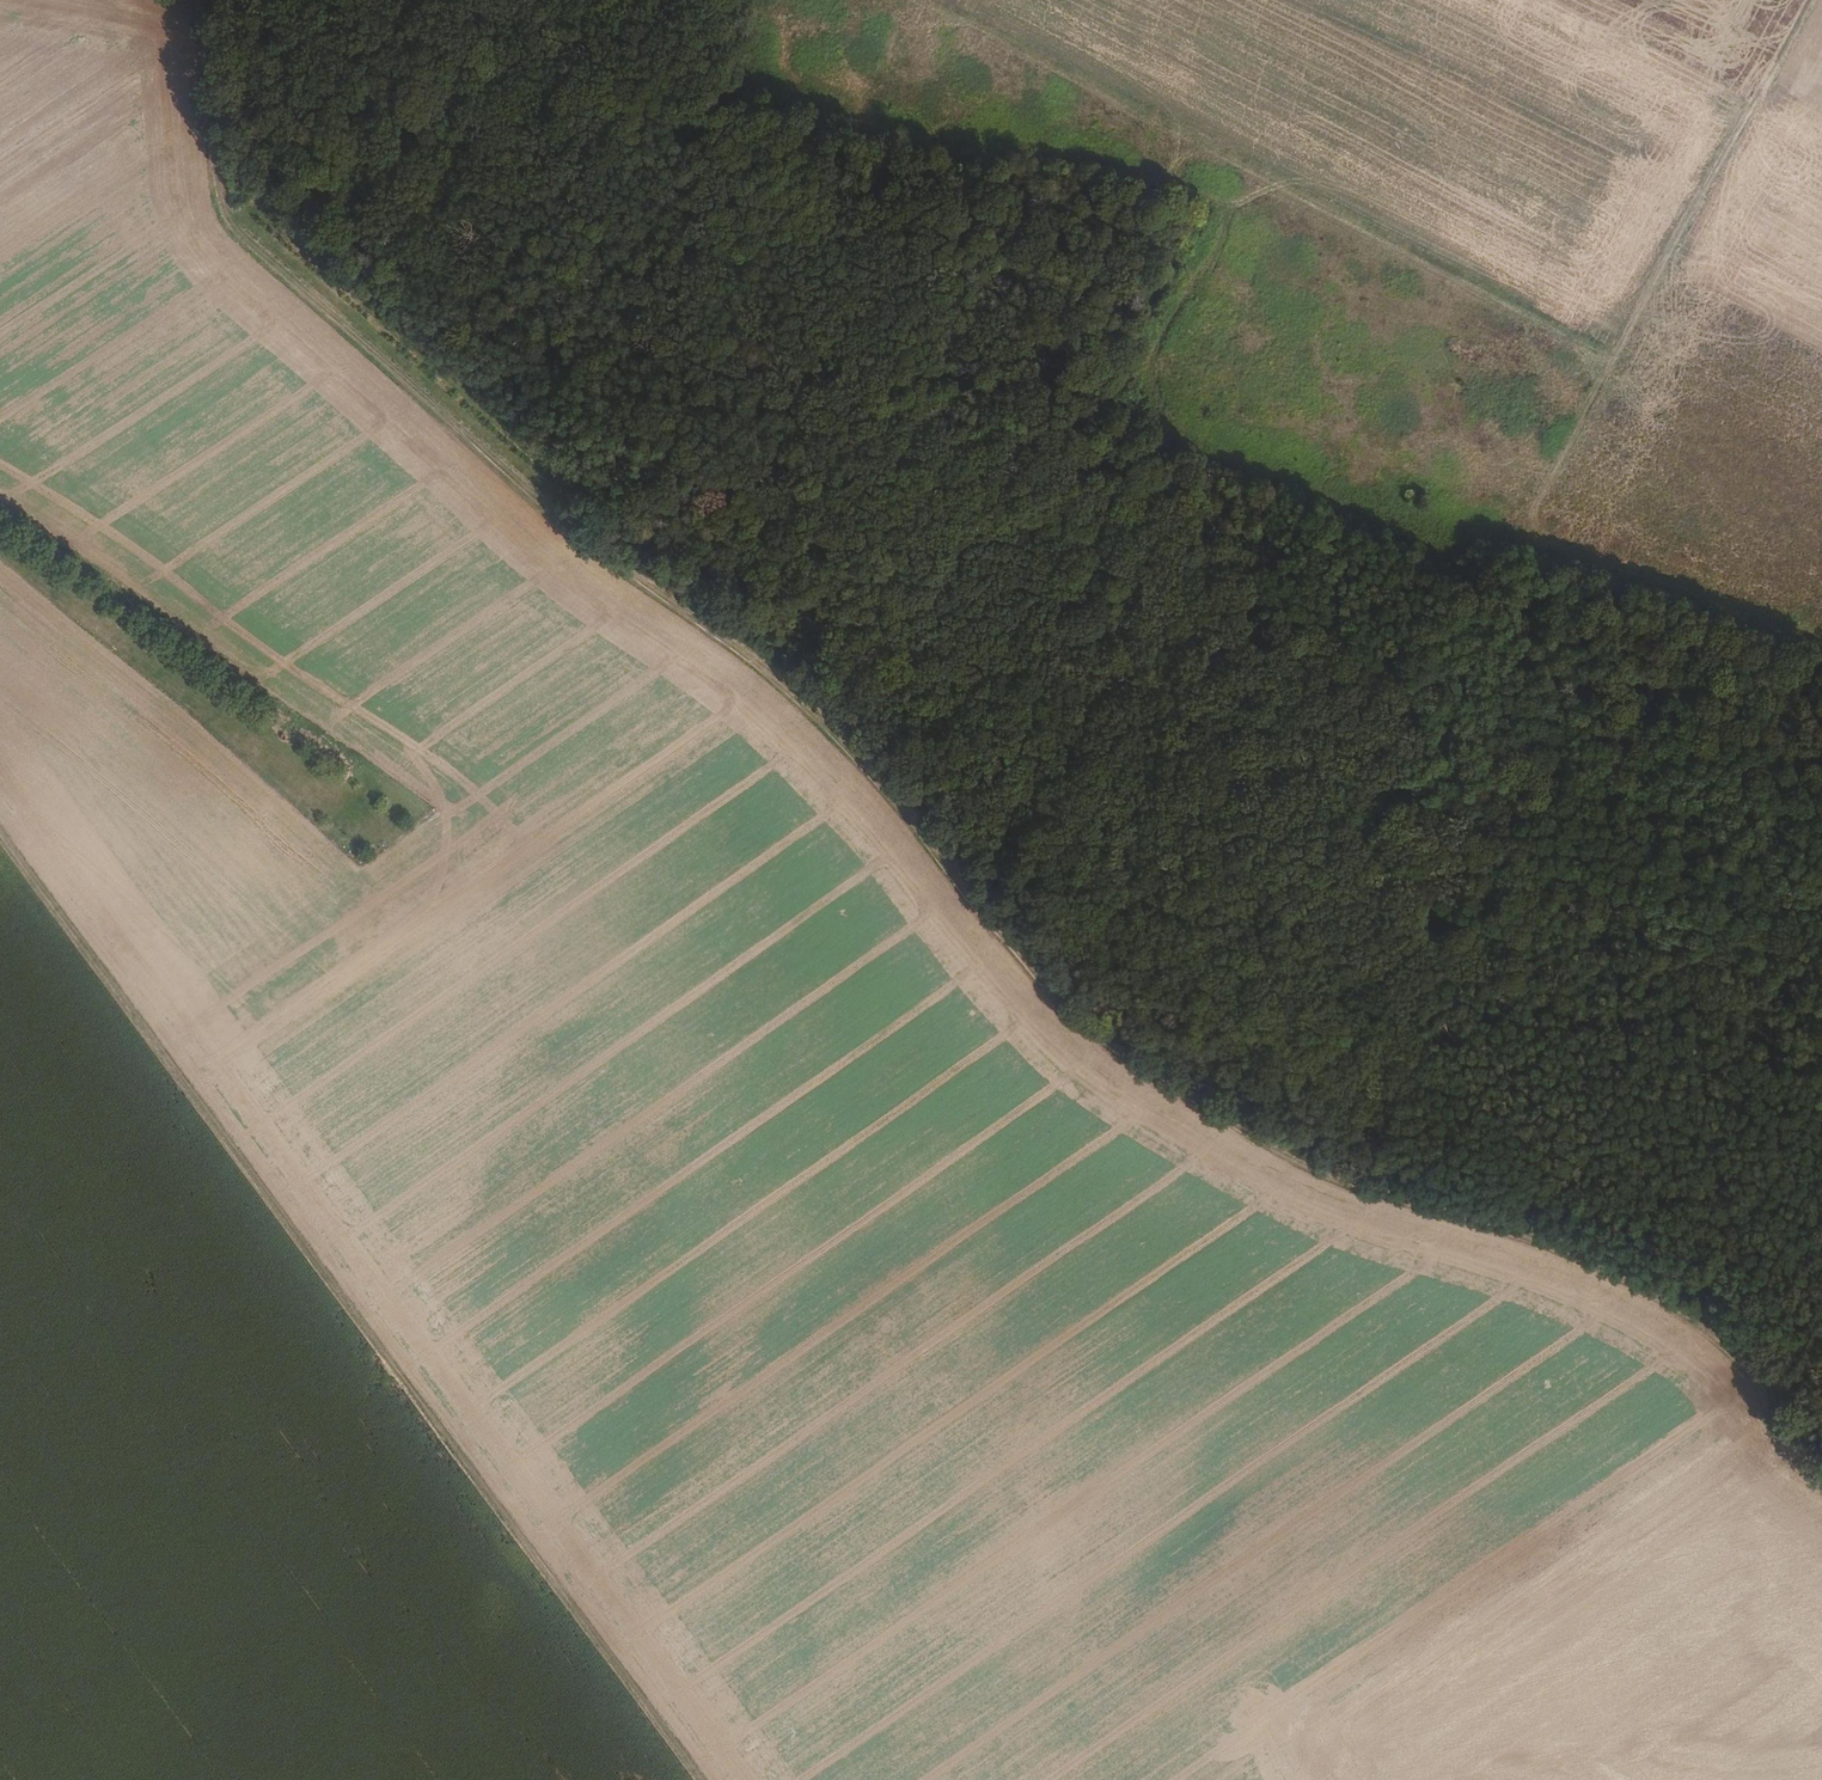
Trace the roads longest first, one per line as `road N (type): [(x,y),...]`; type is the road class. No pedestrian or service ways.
road 1 (track): [(208,0),(200,85),(222,197),(239,238),(571,529),(807,702),(1115,1051),(1363,1197),(1517,1221),(1700,1323),(1757,1369),(1782,1430),(1821,1461)]
road 2 (track): [(0,825),(704,1779)]
road 3 (track): [(1816,0),(1517,524)]

